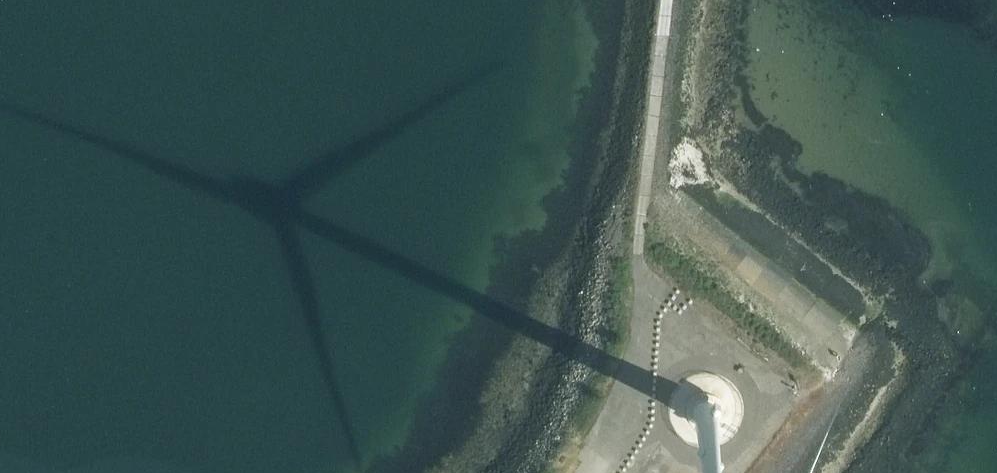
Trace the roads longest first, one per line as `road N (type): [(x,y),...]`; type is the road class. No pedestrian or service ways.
road 1 (track): [(608,472),(630,441),(638,396),(637,245),(664,0)]

